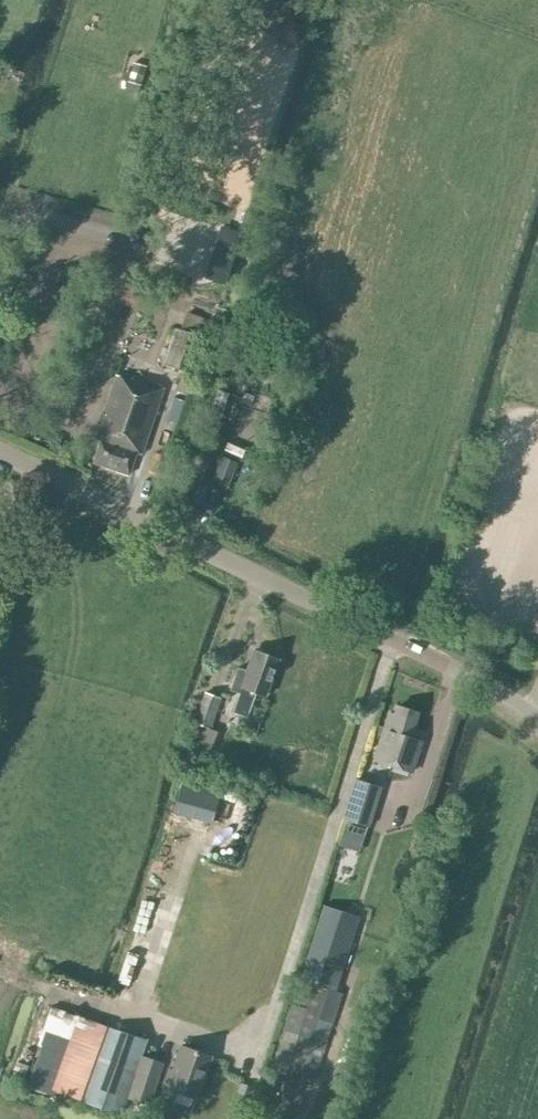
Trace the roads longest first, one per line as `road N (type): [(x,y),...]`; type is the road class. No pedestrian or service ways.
road 1 (unclassified): [(537,721),(480,682),(0,453)]

